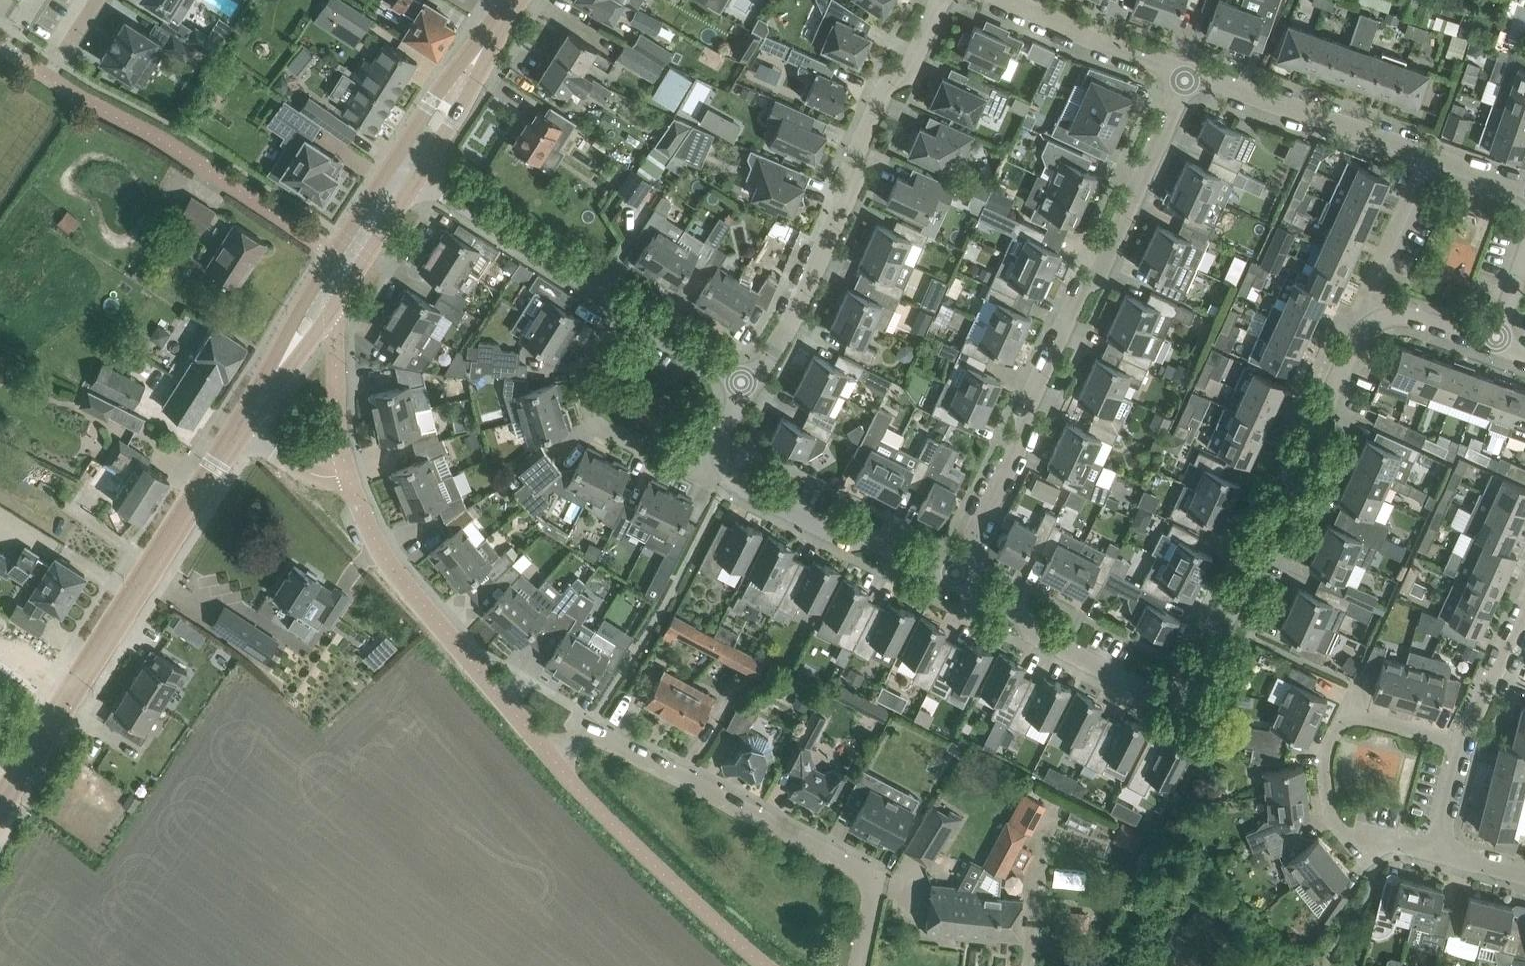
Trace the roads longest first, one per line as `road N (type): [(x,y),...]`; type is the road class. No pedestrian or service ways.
road 1 (residential): [(1377,319),(1355,332),(1199,665),(1171,692),(1149,692),(1066,660),(950,580)]
road 2 (residential): [(950,580),(1027,434),(1030,402),(1069,313),(1116,251),(1193,68)]
road 3 (residential): [(544,754),(587,715),(875,869),(858,965)]
road 4 (residential): [(736,371),(753,371),(794,314),(847,198),(877,91),(919,46),(943,0)]
road 5 (residential): [(1461,746),(1345,706),(1321,755),(1336,825),(1358,839),(1443,843)]
road 6 (residential): [(544,754),(377,549),(353,478)]
road 7 (secondary): [(67,695),(238,428)]
road 8 (residential): [(767,965),(595,816),(544,754)]
road 9 (residential): [(950,580),(872,536),(803,532),(709,469)]
road 10 (residential): [(1429,153),(1193,68)]
road 11 (residential): [(709,469),(603,407),(587,371),(611,296)]
road 12 (residential): [(611,296),(420,180)]
road 13 (secondary): [(521,0),(389,162)]
road 14 (secondary): [(420,180),(526,0)]
road 15 (residential): [(1193,68),(1021,0)]
road 16 (residential): [(1377,319),(1369,288),(1429,153)]
road 17 (secondary): [(330,254),(253,402)]
road 18 (residential): [(1524,592),(1461,746)]
road 19 (residential): [(193,161),(330,254)]
road 20 (secondary): [(338,304),(420,180)]
road 21 (residential): [(736,371),(611,296)]
road 22 (residential): [(353,478),(309,482),(238,428)]
road 23 (residential): [(353,478),(341,348)]
road 24 (secondary): [(253,402),(338,304)]
road 25 (secondary): [(0,800),(67,695)]
road 26 (residential): [(1494,344),(1394,314),(1377,319)]

